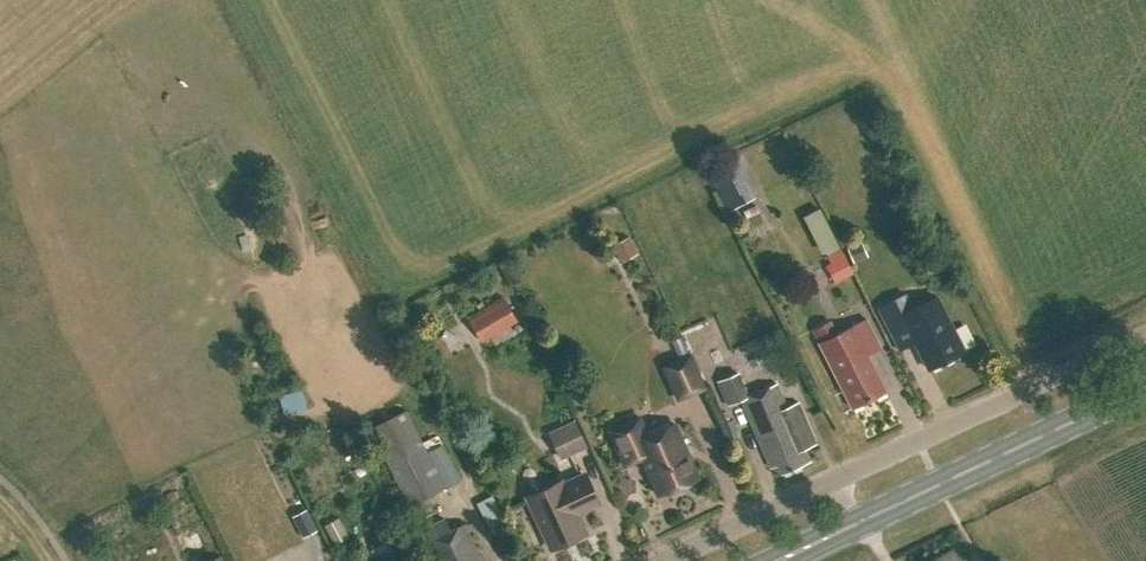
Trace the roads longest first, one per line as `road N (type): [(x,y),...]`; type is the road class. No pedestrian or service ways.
road 1 (unclassified): [(1145,332),(662,560)]
road 2 (primary): [(770,560),(1145,385)]

